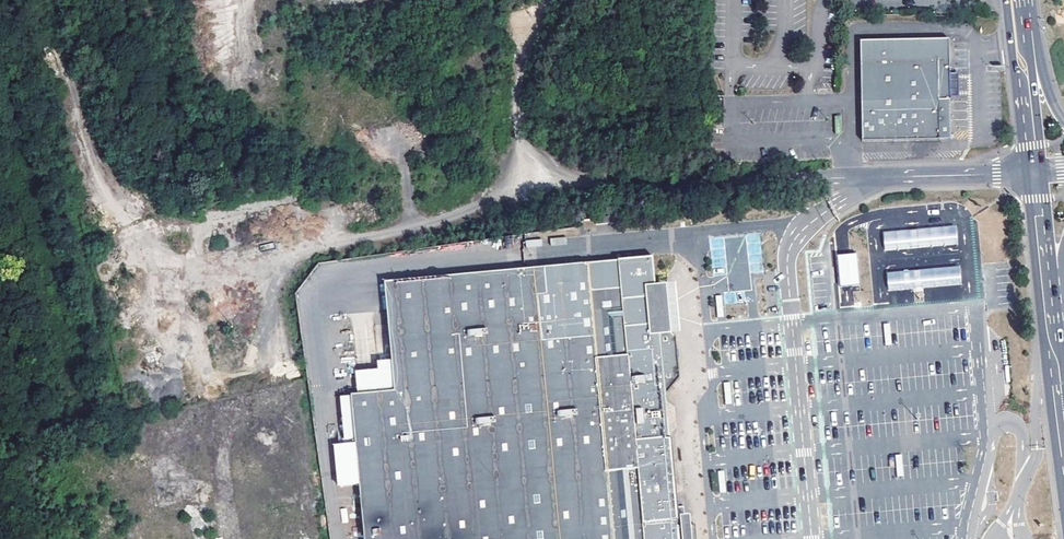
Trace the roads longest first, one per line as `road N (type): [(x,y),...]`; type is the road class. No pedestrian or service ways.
road 1 (unclassified): [(1033,171),(622,185)]

